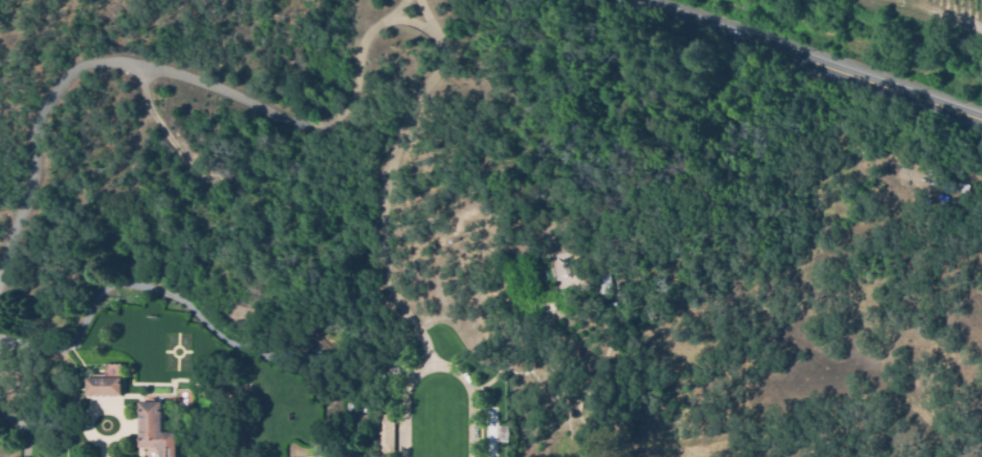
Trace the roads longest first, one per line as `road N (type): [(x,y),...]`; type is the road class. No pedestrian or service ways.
road 1 (residential): [(406,0),(363,48),(342,108),(324,125),(294,123),(173,76),(114,64),(79,68),(53,95),(33,136),(28,199),(0,284)]
road 2 (secondary): [(655,0),(981,122)]

